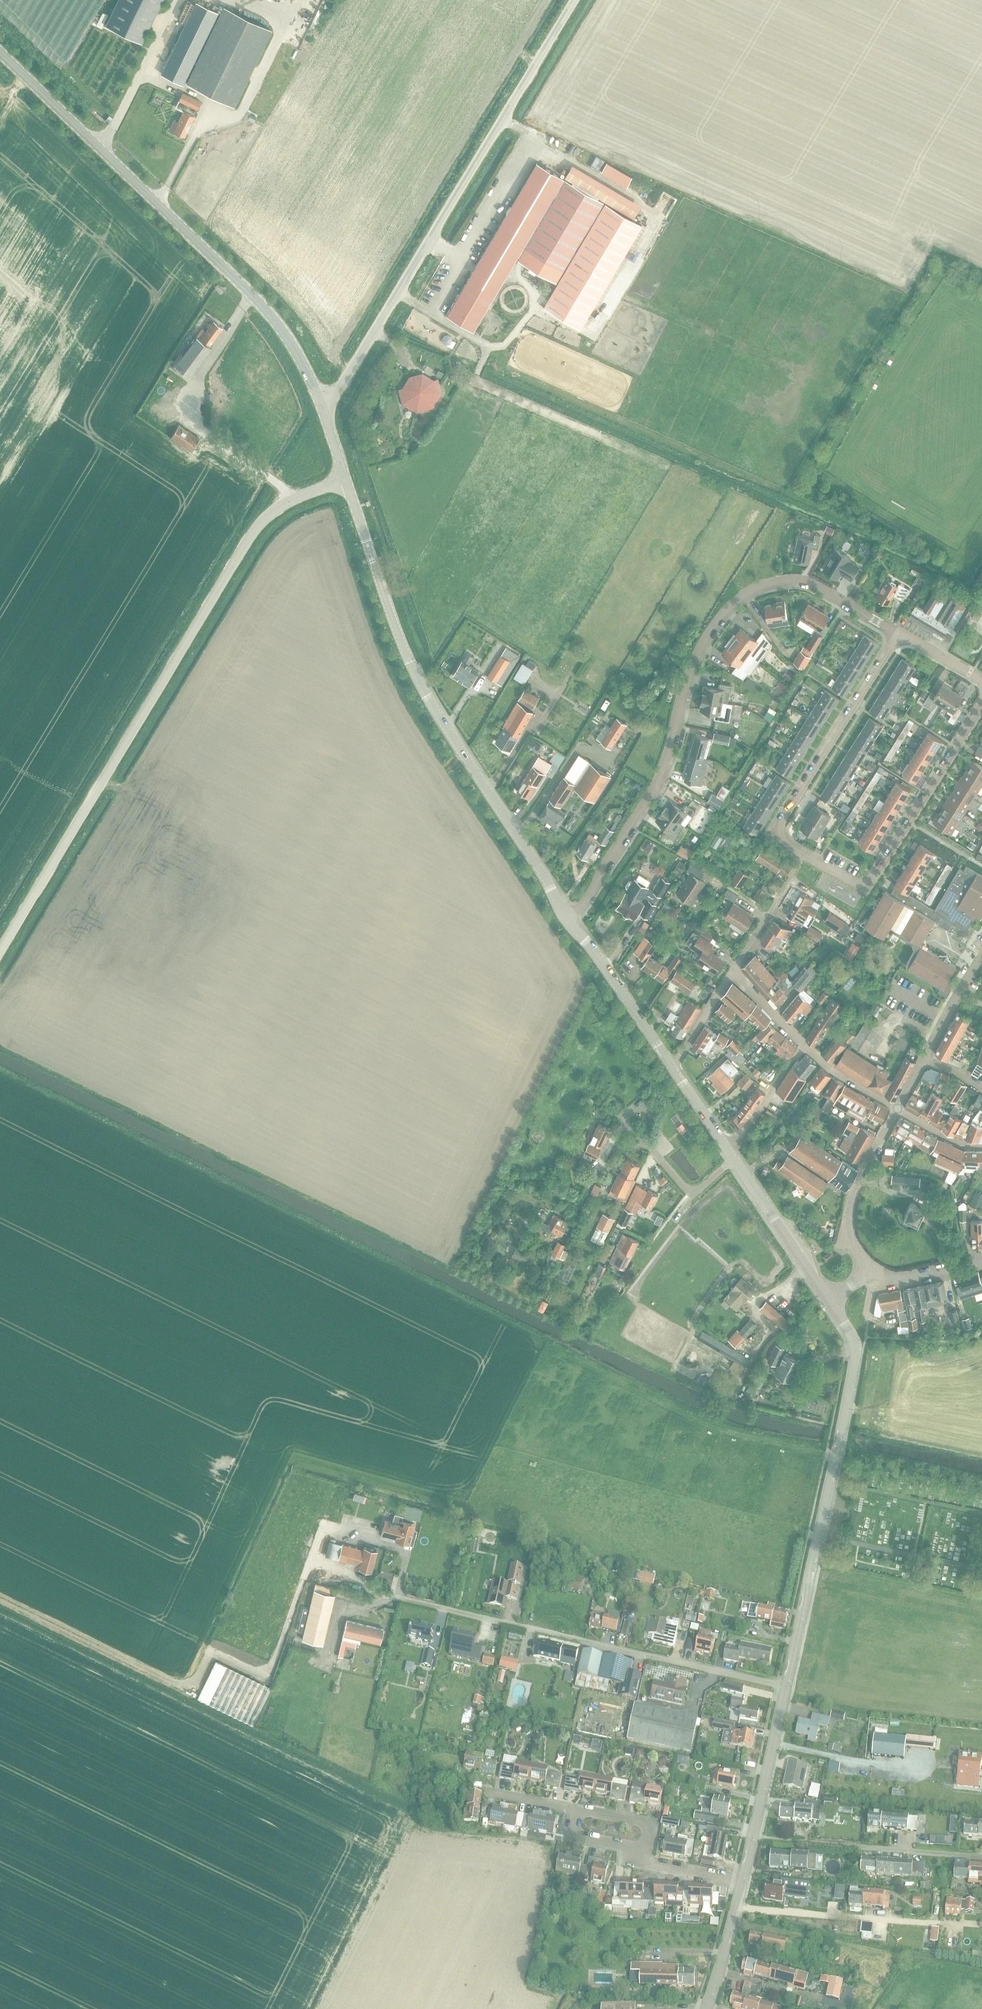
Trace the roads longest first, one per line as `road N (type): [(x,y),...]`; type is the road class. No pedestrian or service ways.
road 1 (tertiary): [(0,952),(240,552),(307,462)]
road 2 (residential): [(566,920),(664,778),(692,665),(727,609),(766,585),(796,580),(898,635)]
road 3 (residential): [(566,920),(426,695),(344,485),(307,462)]
road 4 (unclassified): [(320,401),(335,394),(578,0)]
road 5 (tertiary): [(320,401),(274,321),(0,52)]
road 6 (residential): [(788,1686),(397,1597)]
road 7 (residential): [(788,1686),(854,1371),(852,1343),(829,1300)]
road 8 (residential): [(804,855),(855,882),(872,879),(981,706)]
road 9 (residential): [(804,855),(780,837),(780,824),(898,635)]
road 10 (residential): [(735,1907),(975,1924)]
road 11 (residential): [(752,1838),(981,1859)]
road 12 (residential): [(575,1218),(624,1127),(636,1129),(693,1192)]
road 13 (residential): [(870,1273),(853,1242),(852,1198),(898,1108)]
road 14 (residential): [(670,1063),(566,920)]
road 15 (residential): [(829,1300),(733,1157)]
road 16 (residential): [(752,1838),(788,1686)]
road 17 (residential): [(730,1153),(804,1043)]
road 18 (residential): [(733,972),(795,869)]

